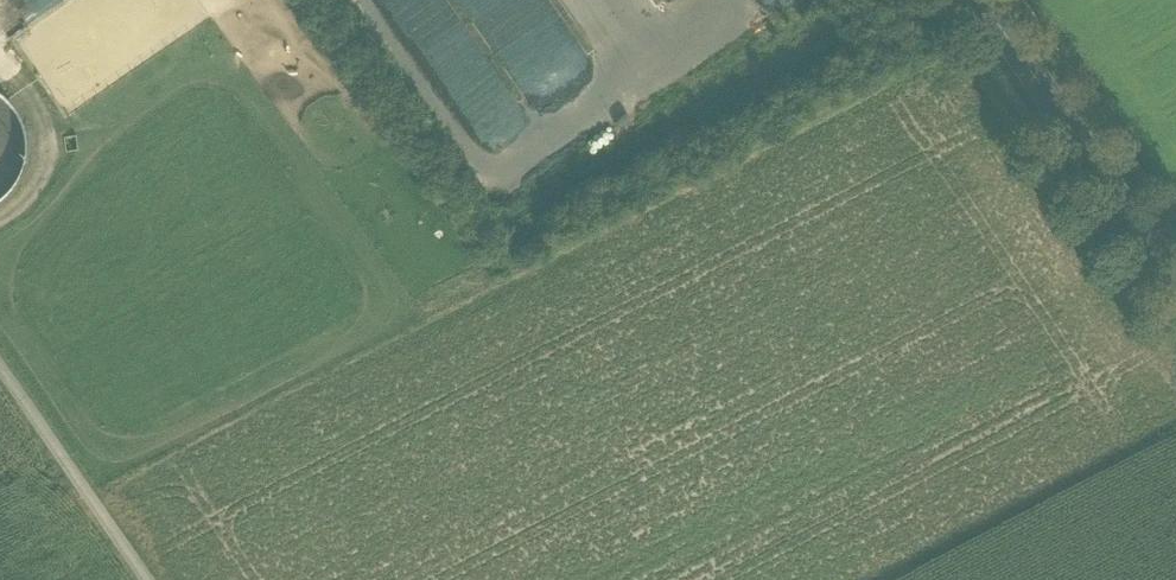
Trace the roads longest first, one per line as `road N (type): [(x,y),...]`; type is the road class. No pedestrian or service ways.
road 1 (secondary): [(980,0),(1175,283)]
road 2 (track): [(145,579),(0,369)]

